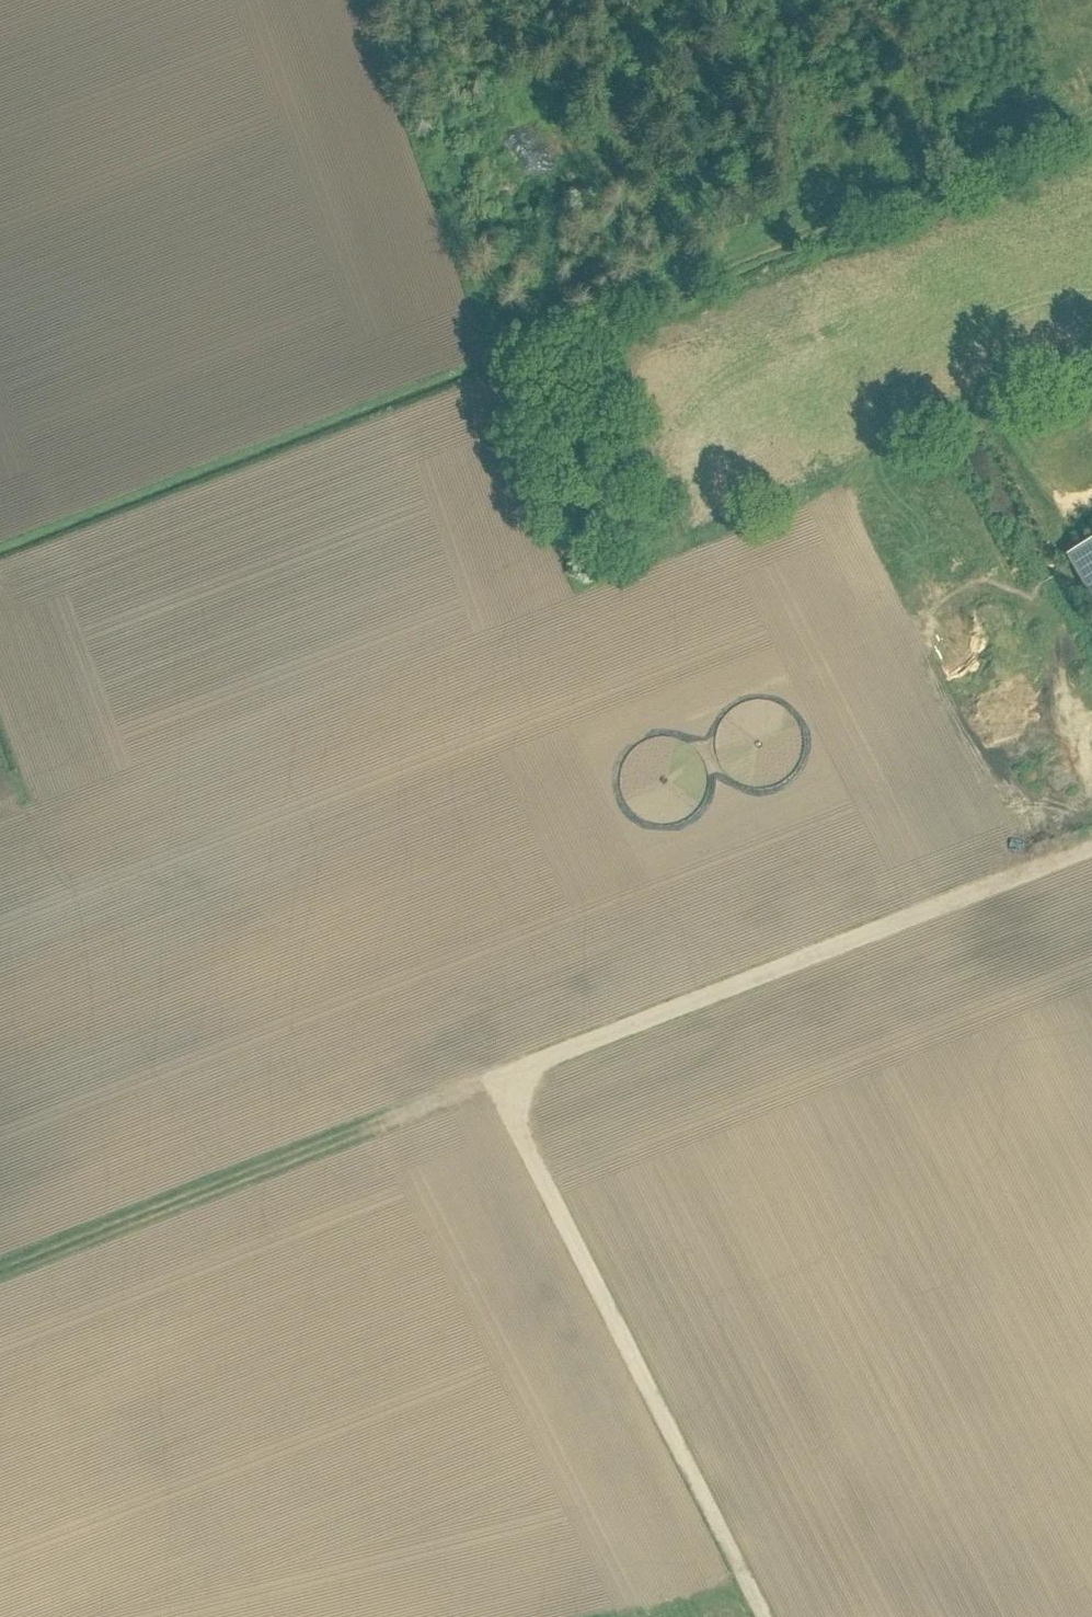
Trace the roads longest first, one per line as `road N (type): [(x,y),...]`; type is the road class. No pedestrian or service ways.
road 1 (track): [(1091,123),(509,343)]

